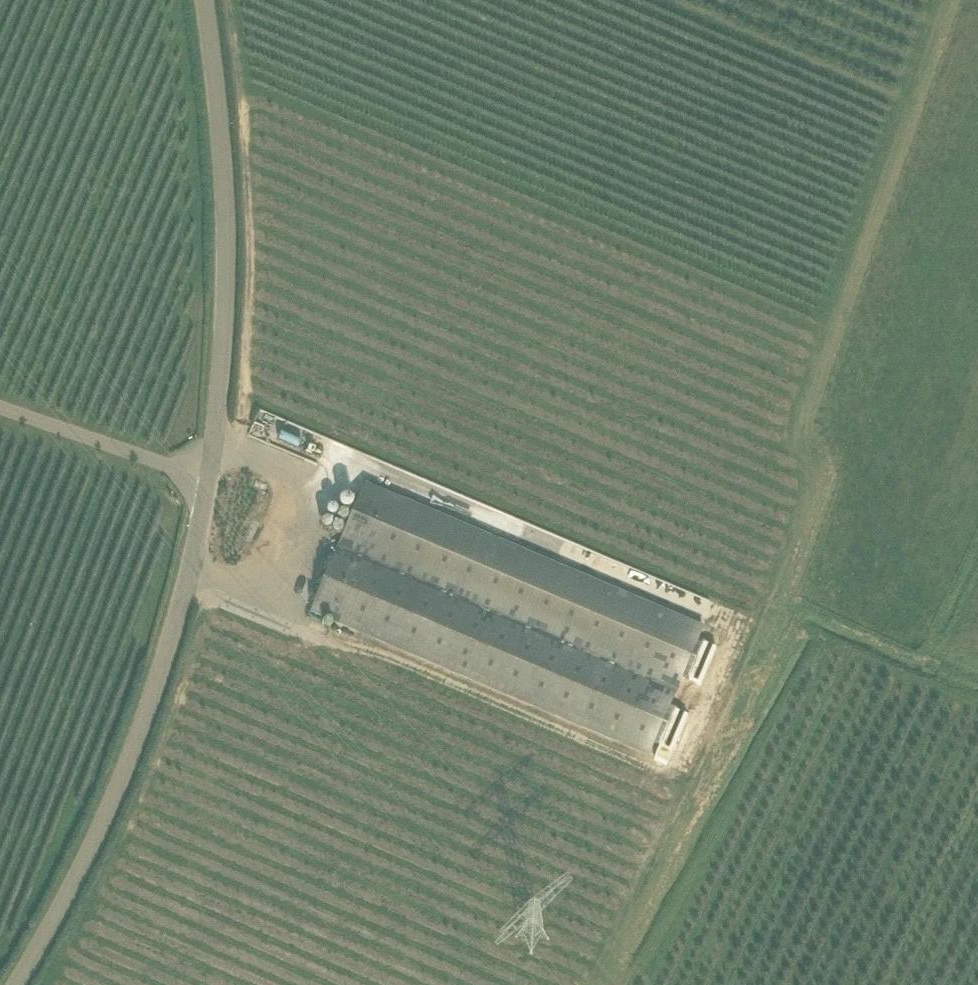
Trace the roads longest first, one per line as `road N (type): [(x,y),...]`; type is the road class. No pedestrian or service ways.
road 1 (unclassified): [(17,984),(124,783),(167,660),(210,479),(225,355),(227,227),(206,0)]
road 2 (unclassified): [(574,984),(659,810)]

